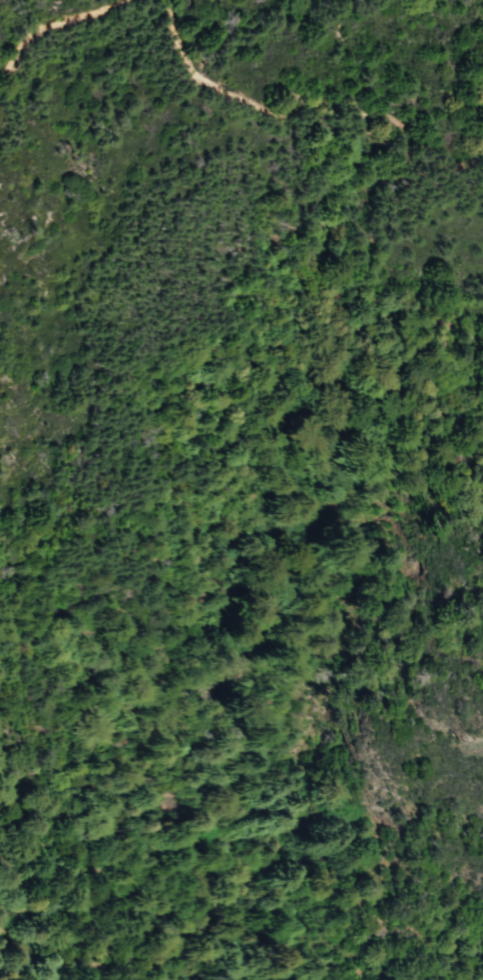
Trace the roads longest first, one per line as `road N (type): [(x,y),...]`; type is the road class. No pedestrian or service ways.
road 1 (track): [(482,134),(459,154),(383,109),(299,108),(192,75),(172,0)]
road 2 (track): [(131,0),(30,29),(0,76)]

